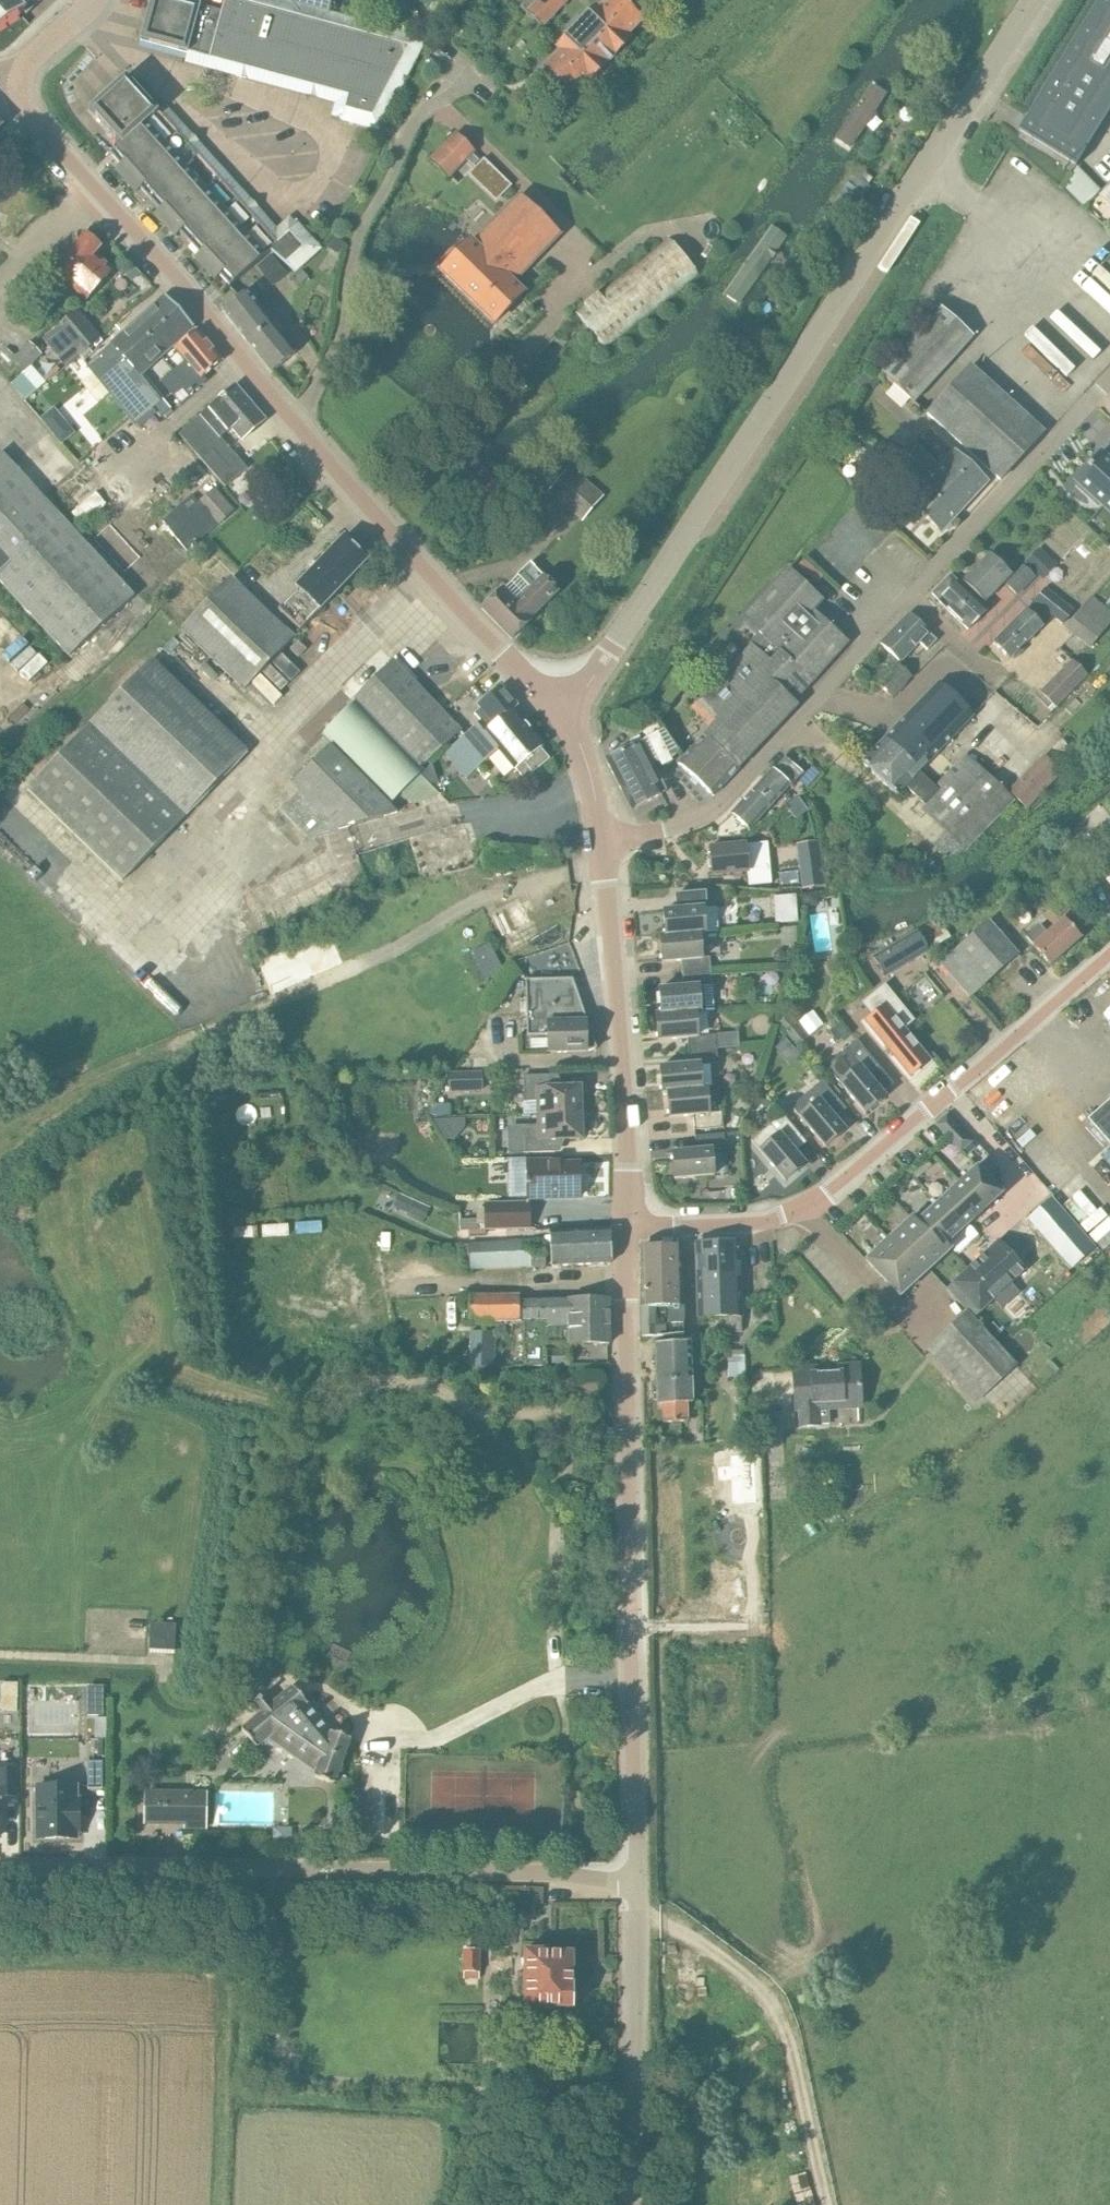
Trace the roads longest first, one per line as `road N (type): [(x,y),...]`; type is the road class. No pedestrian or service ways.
road 1 (unclassified): [(571,717),(1039,0)]
road 2 (unclassified): [(571,717),(90,189)]
road 3 (residential): [(608,847),(685,829),(727,800),(1109,382)]
road 4 (unclassified): [(637,1880),(631,1227)]
road 5 (unclassified): [(0,1869),(637,1880)]
road 6 (residential): [(631,1227),(758,1227),(824,1194),(1109,946)]
road 7 (unclassified): [(631,1227),(608,847)]
road 8 (unclassified): [(629,2204),(637,1880)]
road 9 (unclassified): [(608,847),(571,717)]
road 10 (unclassified): [(90,189),(4,87)]
road 11 (residential): [(0,282),(90,189)]
road 12 (tertiary): [(4,87),(97,0)]

